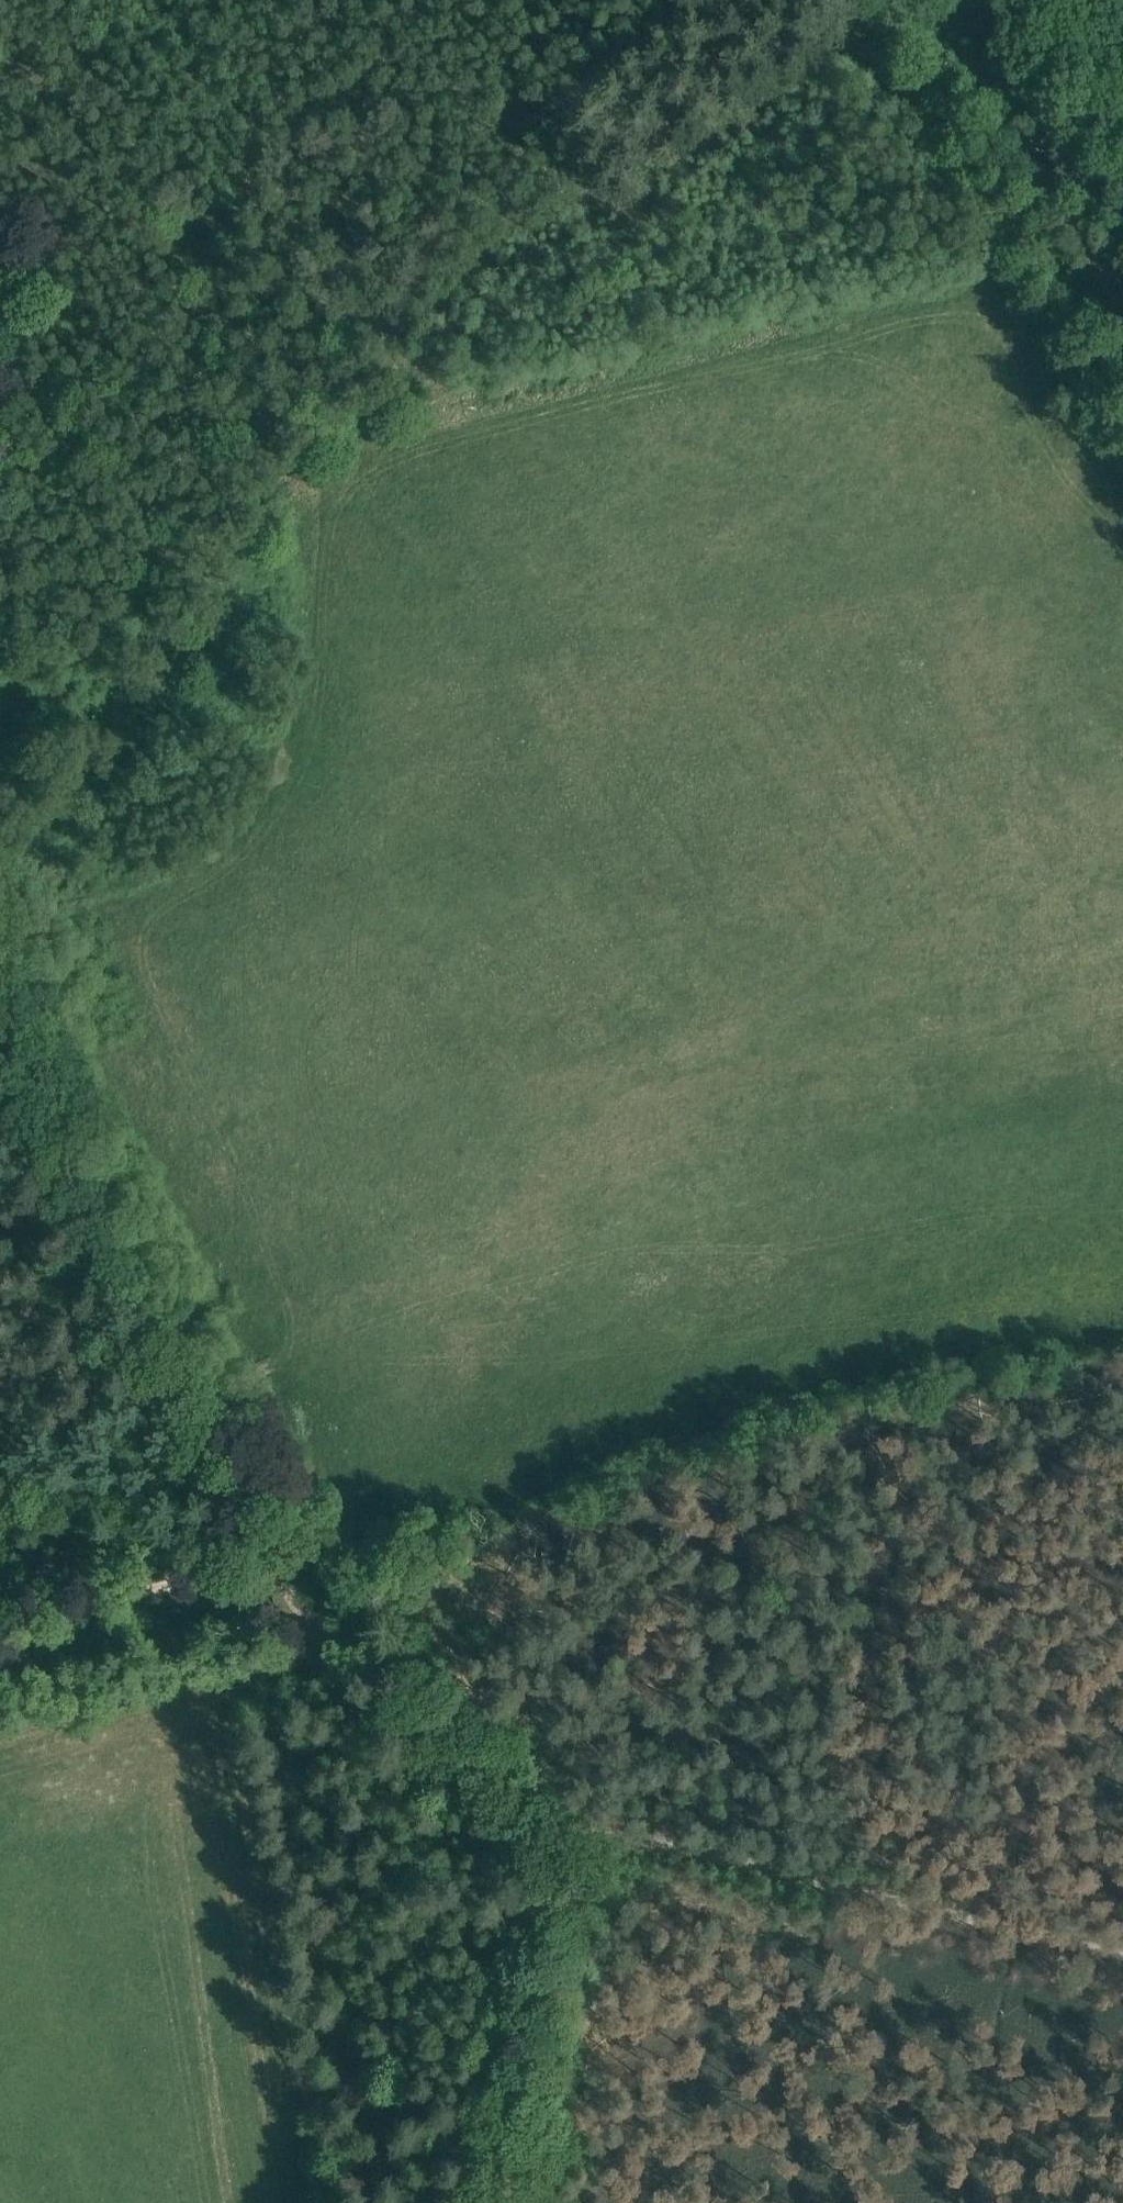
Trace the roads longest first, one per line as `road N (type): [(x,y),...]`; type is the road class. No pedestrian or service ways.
road 1 (track): [(282,1553),(226,1425),(0,998)]
road 2 (track): [(583,1811),(719,1859),(1122,1963)]
road 3 (track): [(583,1811),(527,1780),(323,1614),(282,1553)]
road 4 (track): [(925,0),(979,115),(1082,246),(1122,319)]
road 5 (track): [(0,1624),(282,1553)]

